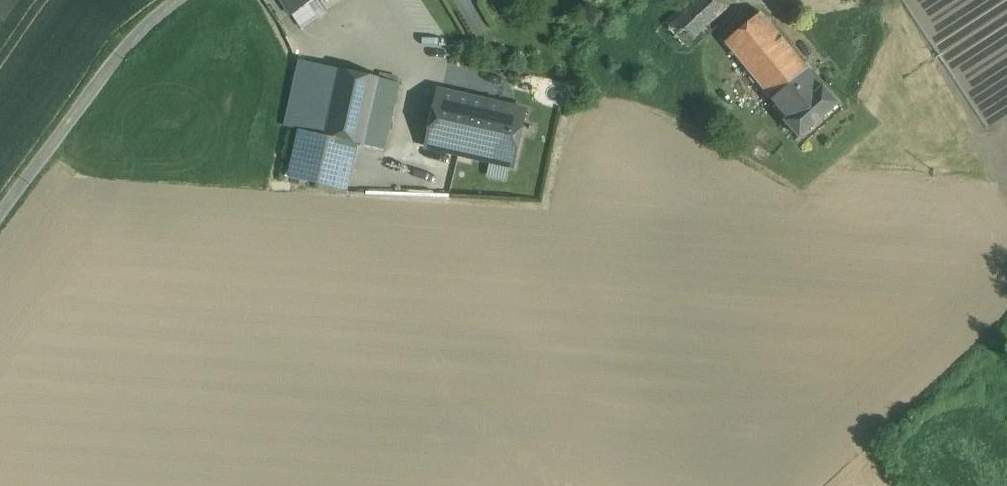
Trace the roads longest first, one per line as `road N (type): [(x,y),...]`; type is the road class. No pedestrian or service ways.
road 1 (unclassified): [(0,215),(141,24),(177,0)]

